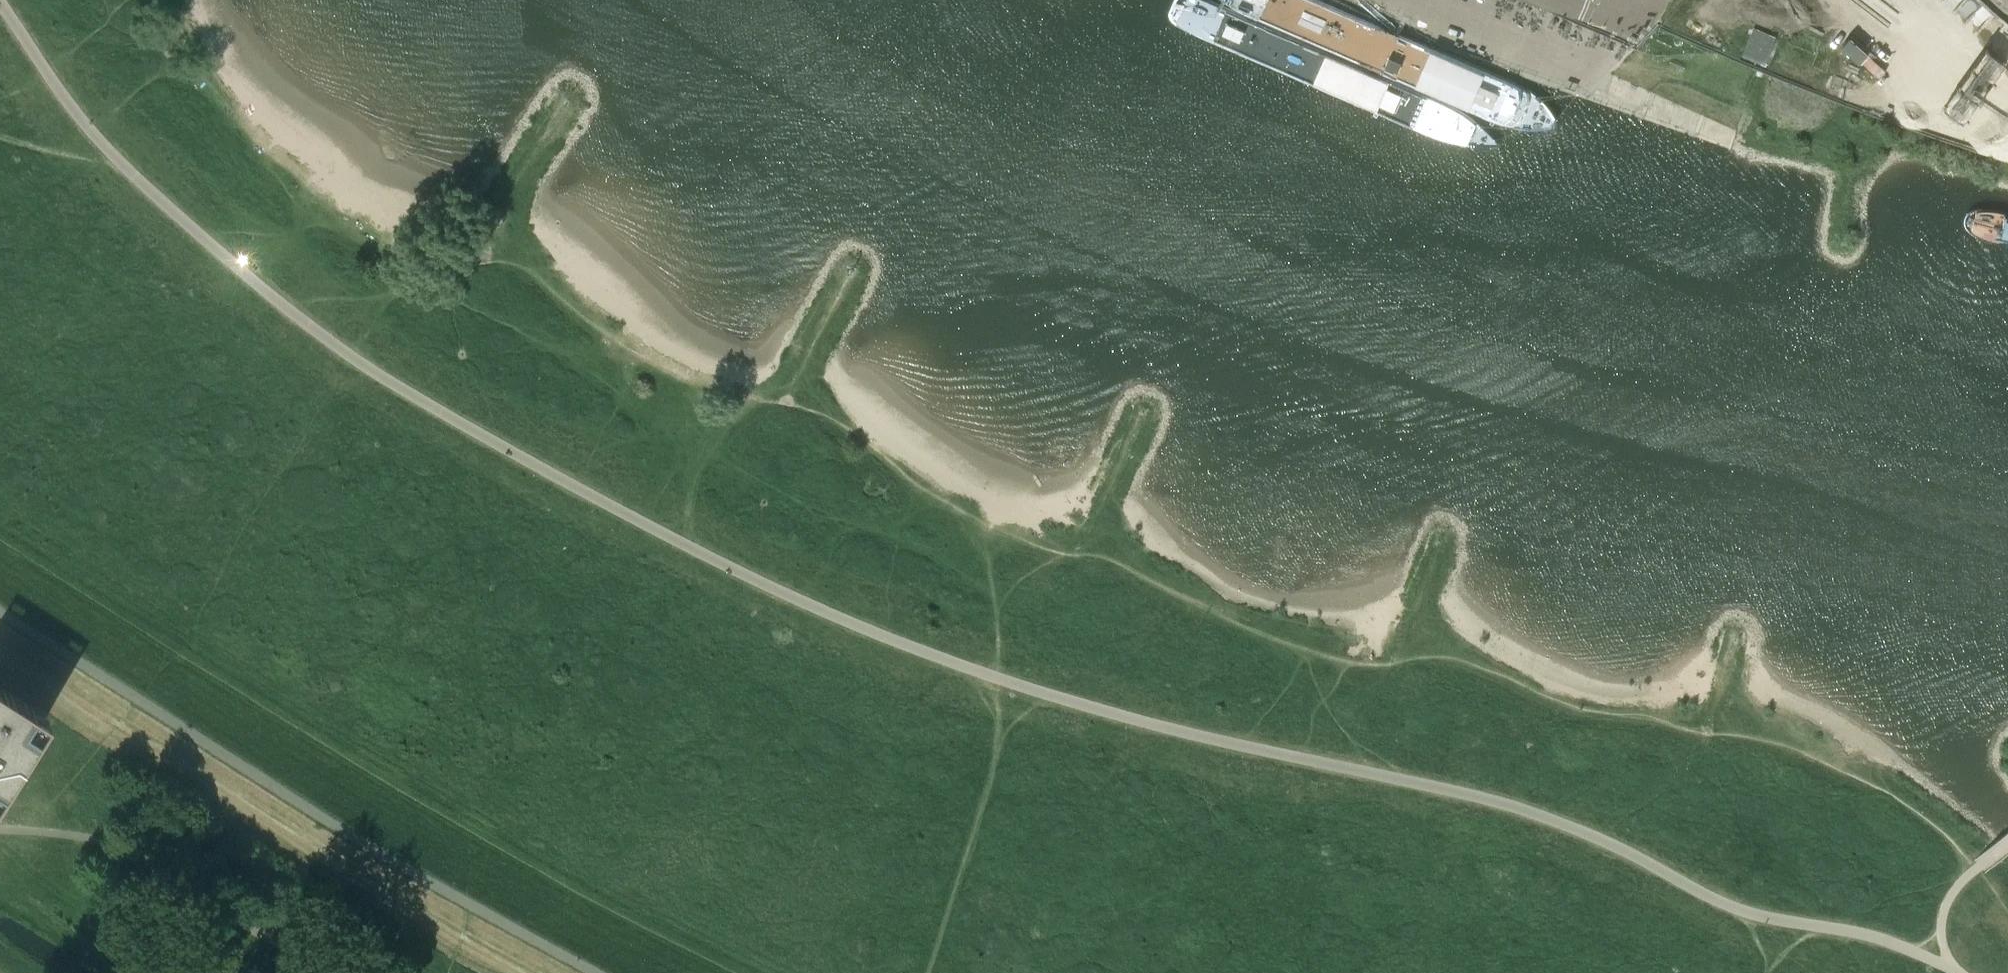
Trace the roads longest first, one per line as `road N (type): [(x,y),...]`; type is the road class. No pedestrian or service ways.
road 1 (residential): [(1416,0),(1593,77)]

